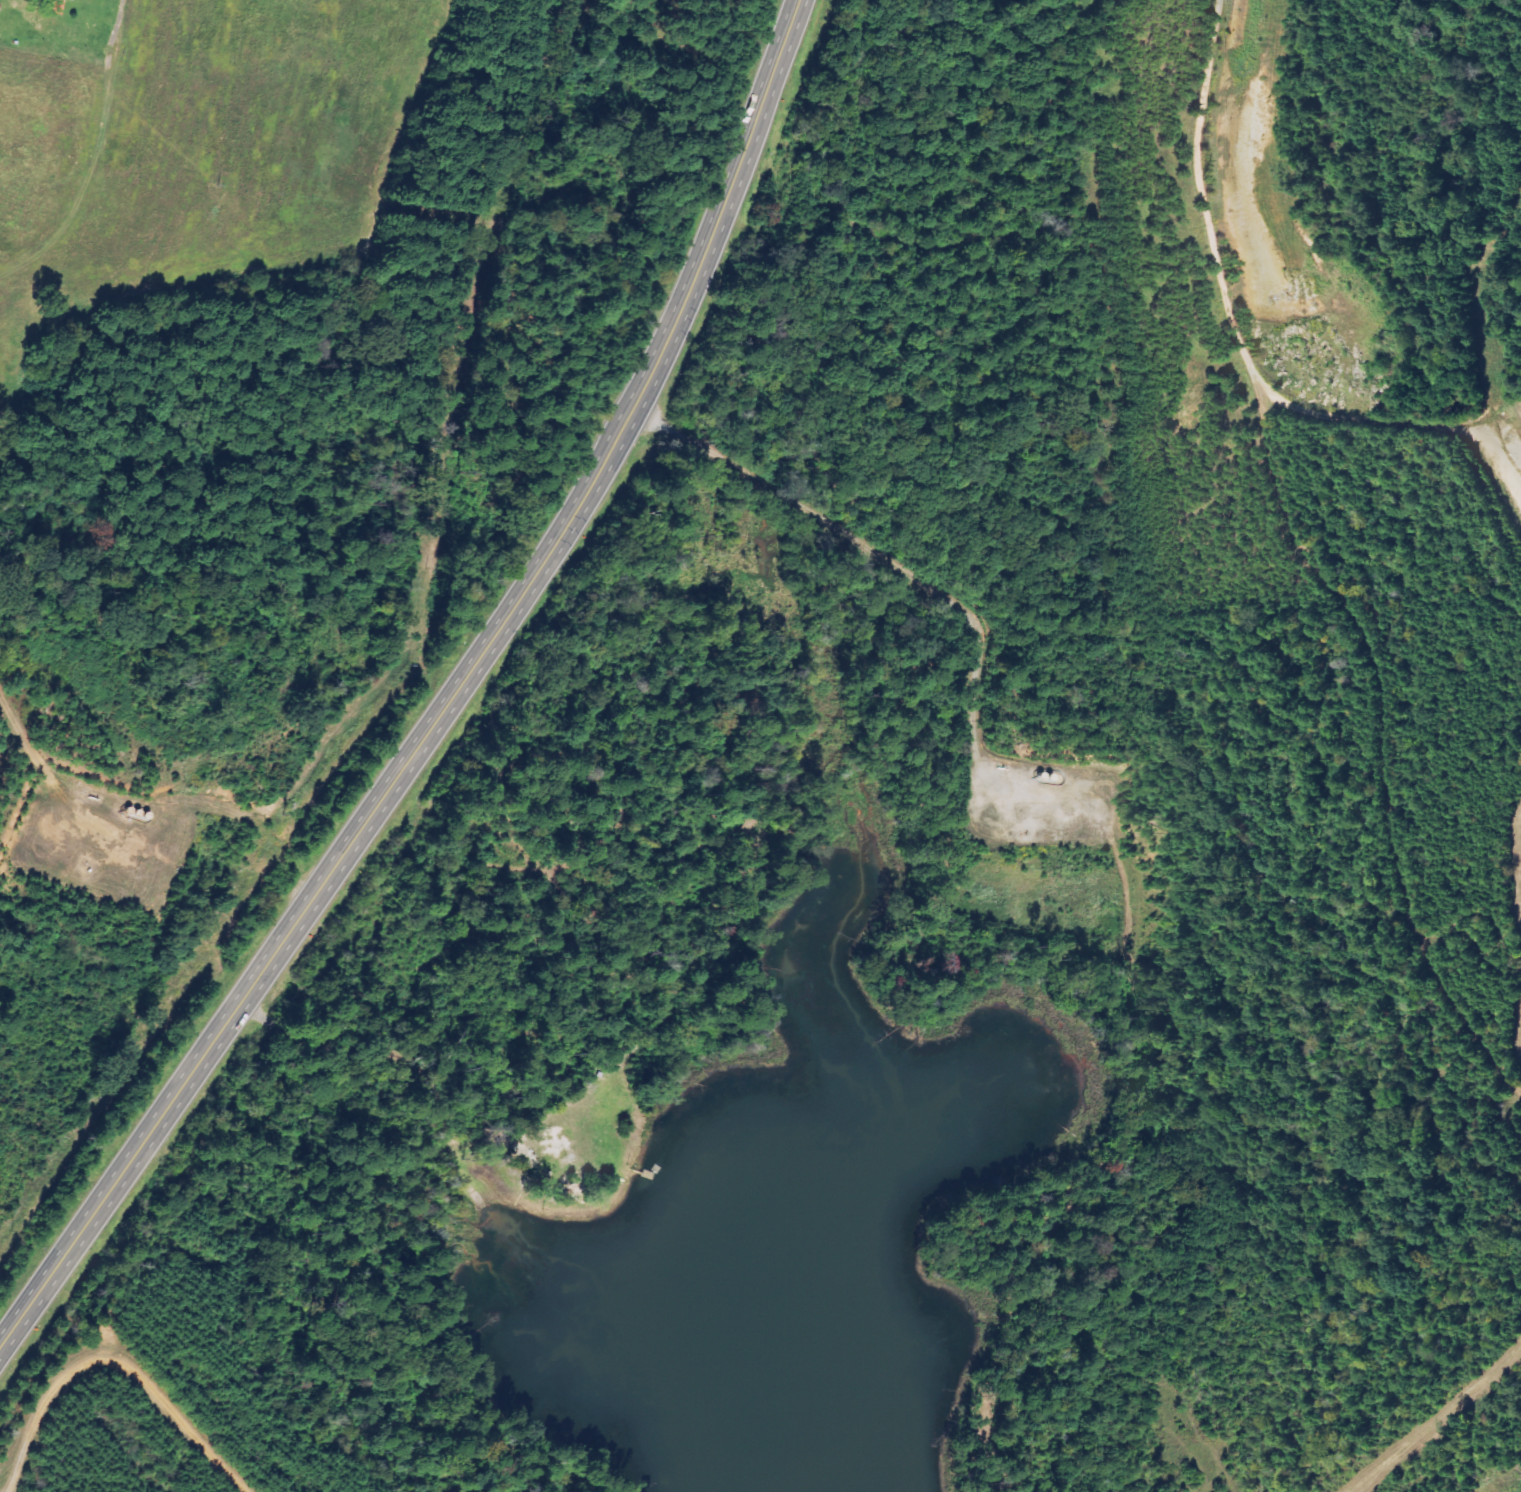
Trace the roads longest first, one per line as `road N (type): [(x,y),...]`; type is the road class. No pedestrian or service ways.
road 1 (primary): [(0,1348),(588,492),(697,277),(799,0)]

